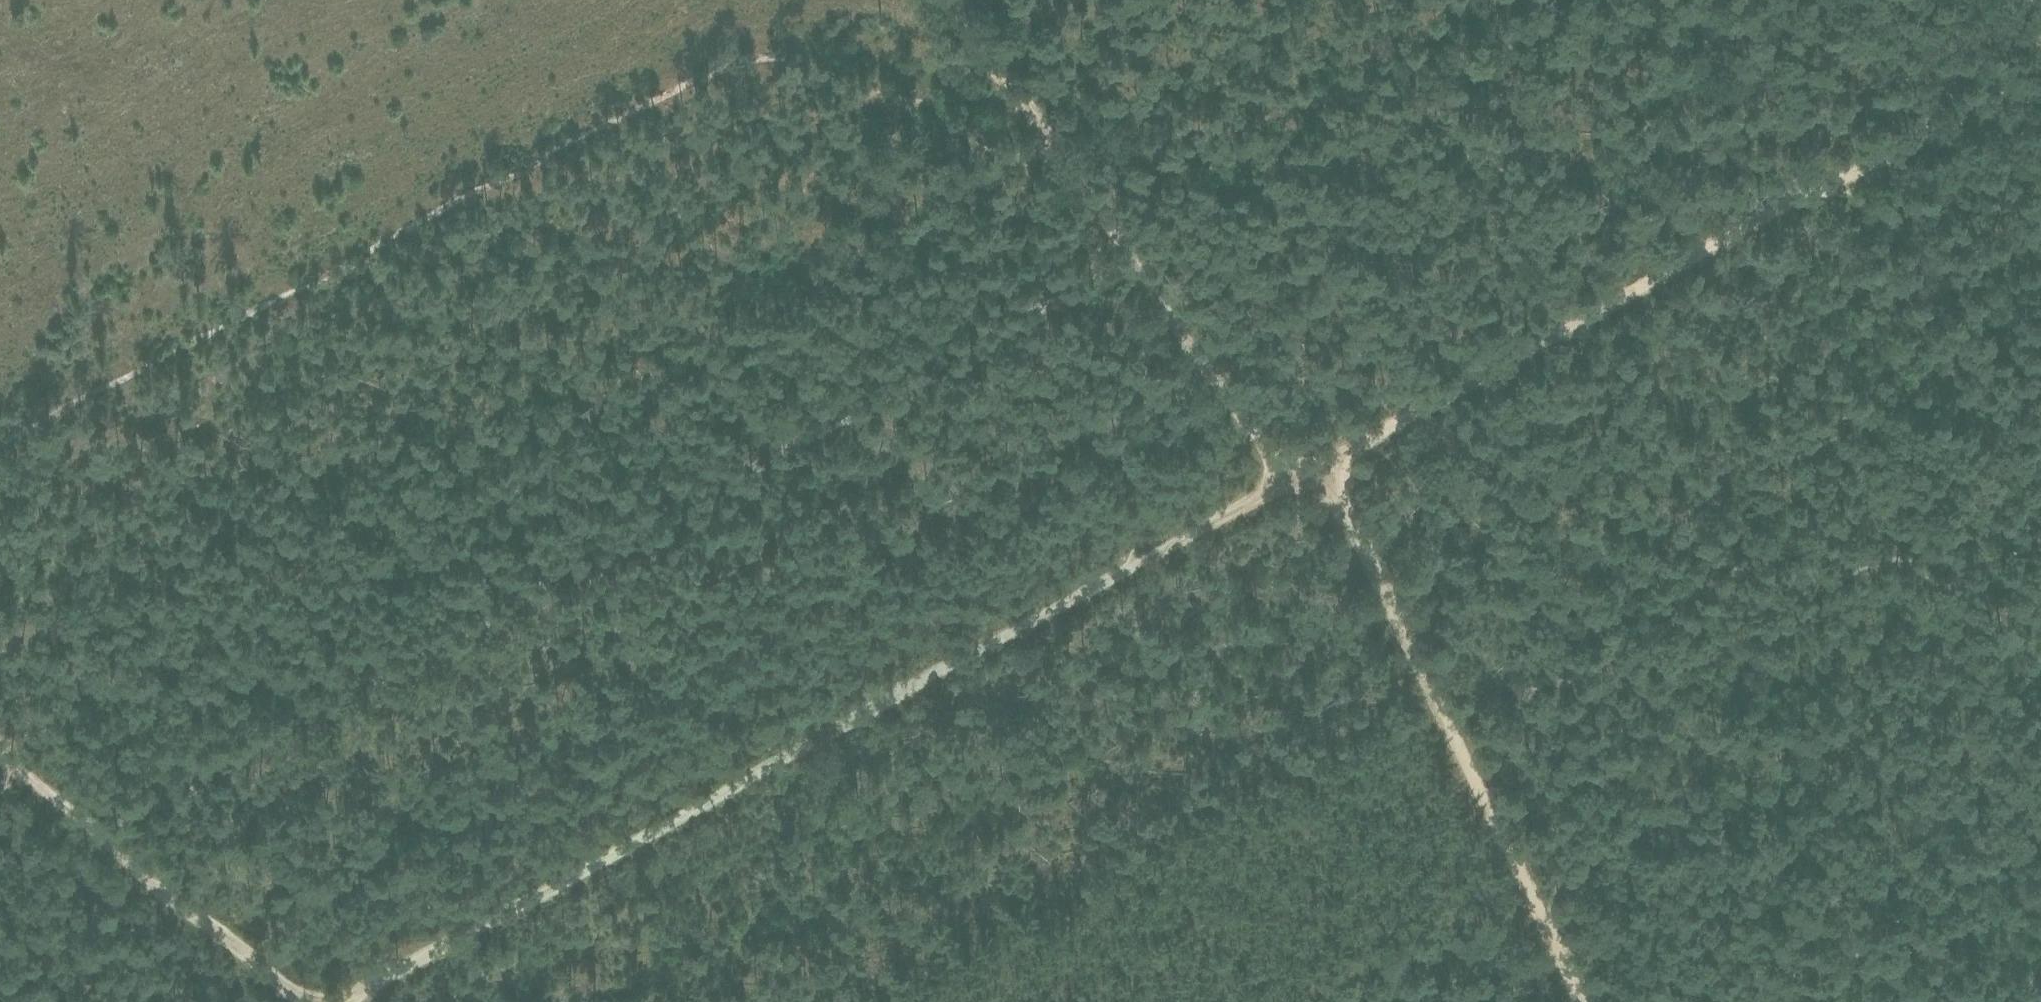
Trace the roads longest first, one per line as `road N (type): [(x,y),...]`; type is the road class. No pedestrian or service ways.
road 1 (track): [(0,428),(612,105),(801,57),(931,51),(1008,73)]
road 2 (track): [(1280,486),(336,1001)]
road 3 (track): [(2040,70),(1321,465)]
road 4 (track): [(1280,486),(959,0)]
road 5 (track): [(1321,465),(1499,832)]
road 6 (track): [(21,774),(291,1001)]
road 7 (track): [(1499,832),(1580,1001)]

